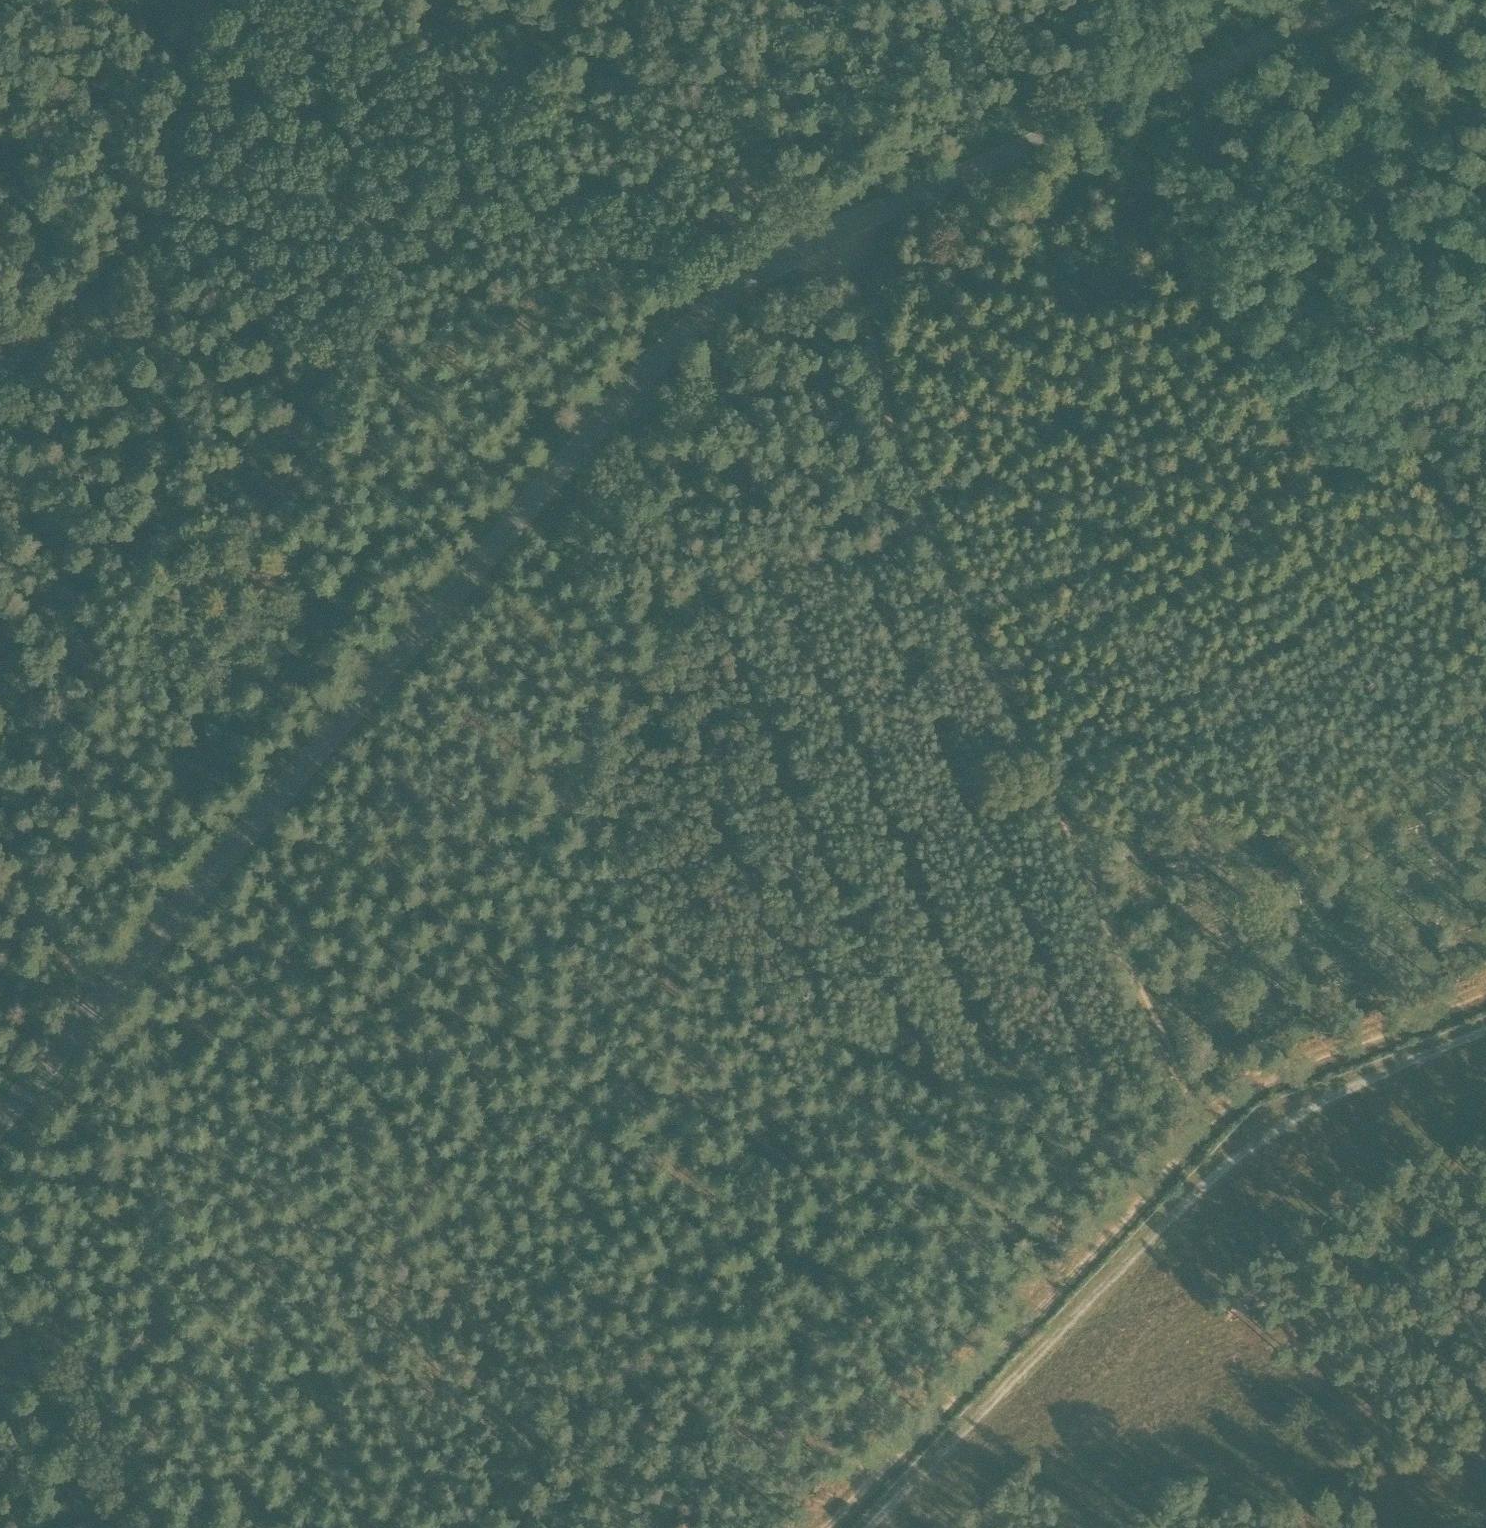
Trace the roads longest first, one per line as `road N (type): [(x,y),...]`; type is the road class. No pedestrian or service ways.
road 1 (unclassified): [(0,1139),(603,414),(694,321),(835,231),(1391,0)]
road 2 (track): [(835,231),(870,384),(919,534),(1202,1132)]
road 3 (track): [(875,1527),(1224,1167),(1317,1104),(1485,1035)]
road 4 (track): [(199,22),(337,44),(435,78),(759,206),(795,253)]
road 5 (track): [(1202,1132),(827,1527)]
road 6 (track): [(919,534),(682,608),(596,732),(557,806)]
road 7 (track): [(0,380),(132,243),(168,158),(199,22)]
road 8 (track): [(1485,999),(1271,1080),(1202,1132)]
road 9 (track): [(120,1000),(0,911)]

